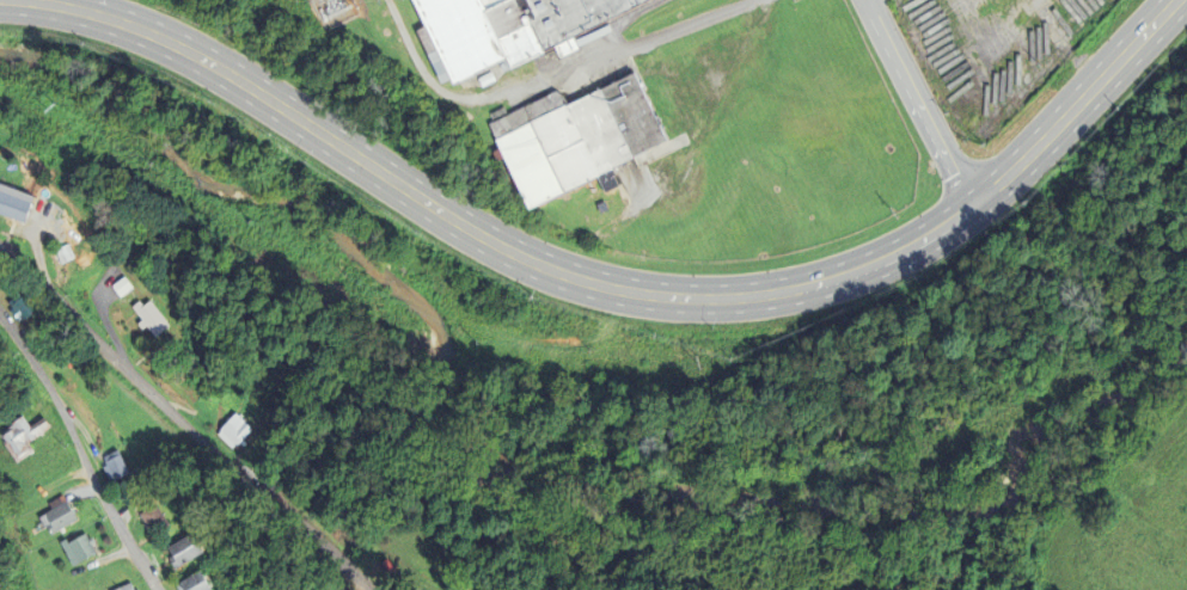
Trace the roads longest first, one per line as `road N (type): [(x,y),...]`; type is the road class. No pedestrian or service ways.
road 1 (primary): [(12,0),(71,8),(185,50),(485,241),(557,275),(634,295),(699,301),(821,288),(947,229),(1172,0)]
road 2 (residential): [(370,589),(0,250)]
road 3 (residential): [(158,589),(56,399),(0,315)]
road 4 (residential): [(971,209),(865,0)]

